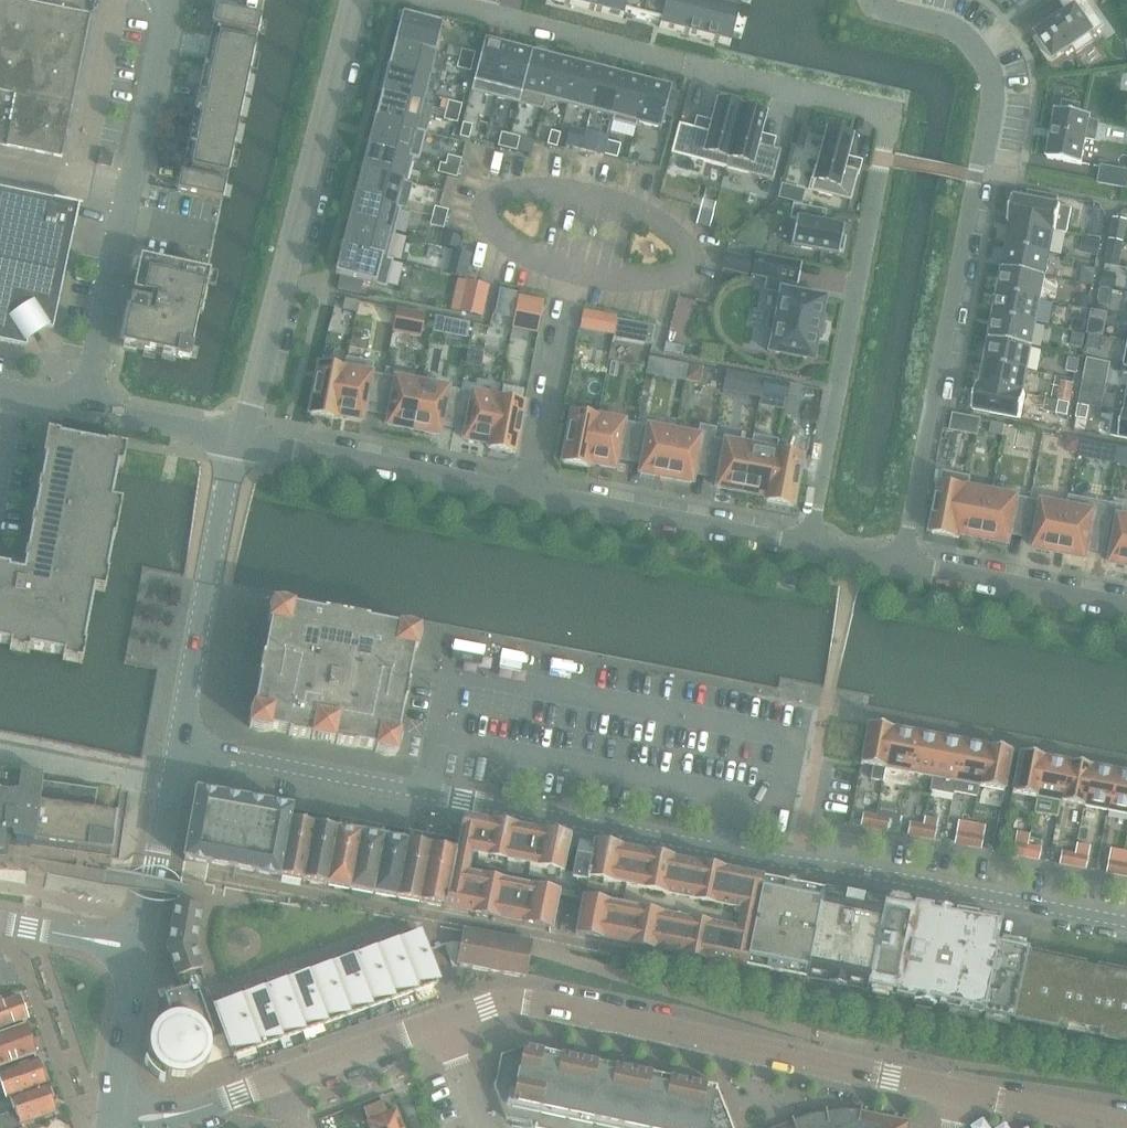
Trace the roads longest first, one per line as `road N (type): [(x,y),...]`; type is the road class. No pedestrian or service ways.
road 1 (residential): [(1126,922),(178,745)]
road 2 (residential): [(428,0),(887,113),(805,546)]
road 3 (residential): [(879,0),(895,13),(956,29),(992,82),(902,564)]
road 4 (residential): [(240,437),(805,546)]
road 5 (tertiary): [(959,1092),(524,1001),(439,1024)]
road 6 (tertiary): [(240,437),(354,0)]
road 7 (unclassified): [(83,407),(170,0)]
road 8 (tertiary): [(439,1024),(192,1110),(115,1117)]
road 9 (tertiary): [(178,745),(240,437)]
road 10 (residential): [(902,564),(1126,609)]
road 11 (tertiary): [(145,921),(178,745)]
road 12 (secondary): [(115,1117),(138,948)]
road 13 (tertiary): [(1126,1126),(959,1092)]
road 14 (residential): [(83,407),(240,437)]
road 15 (residential): [(0,886),(145,921)]

